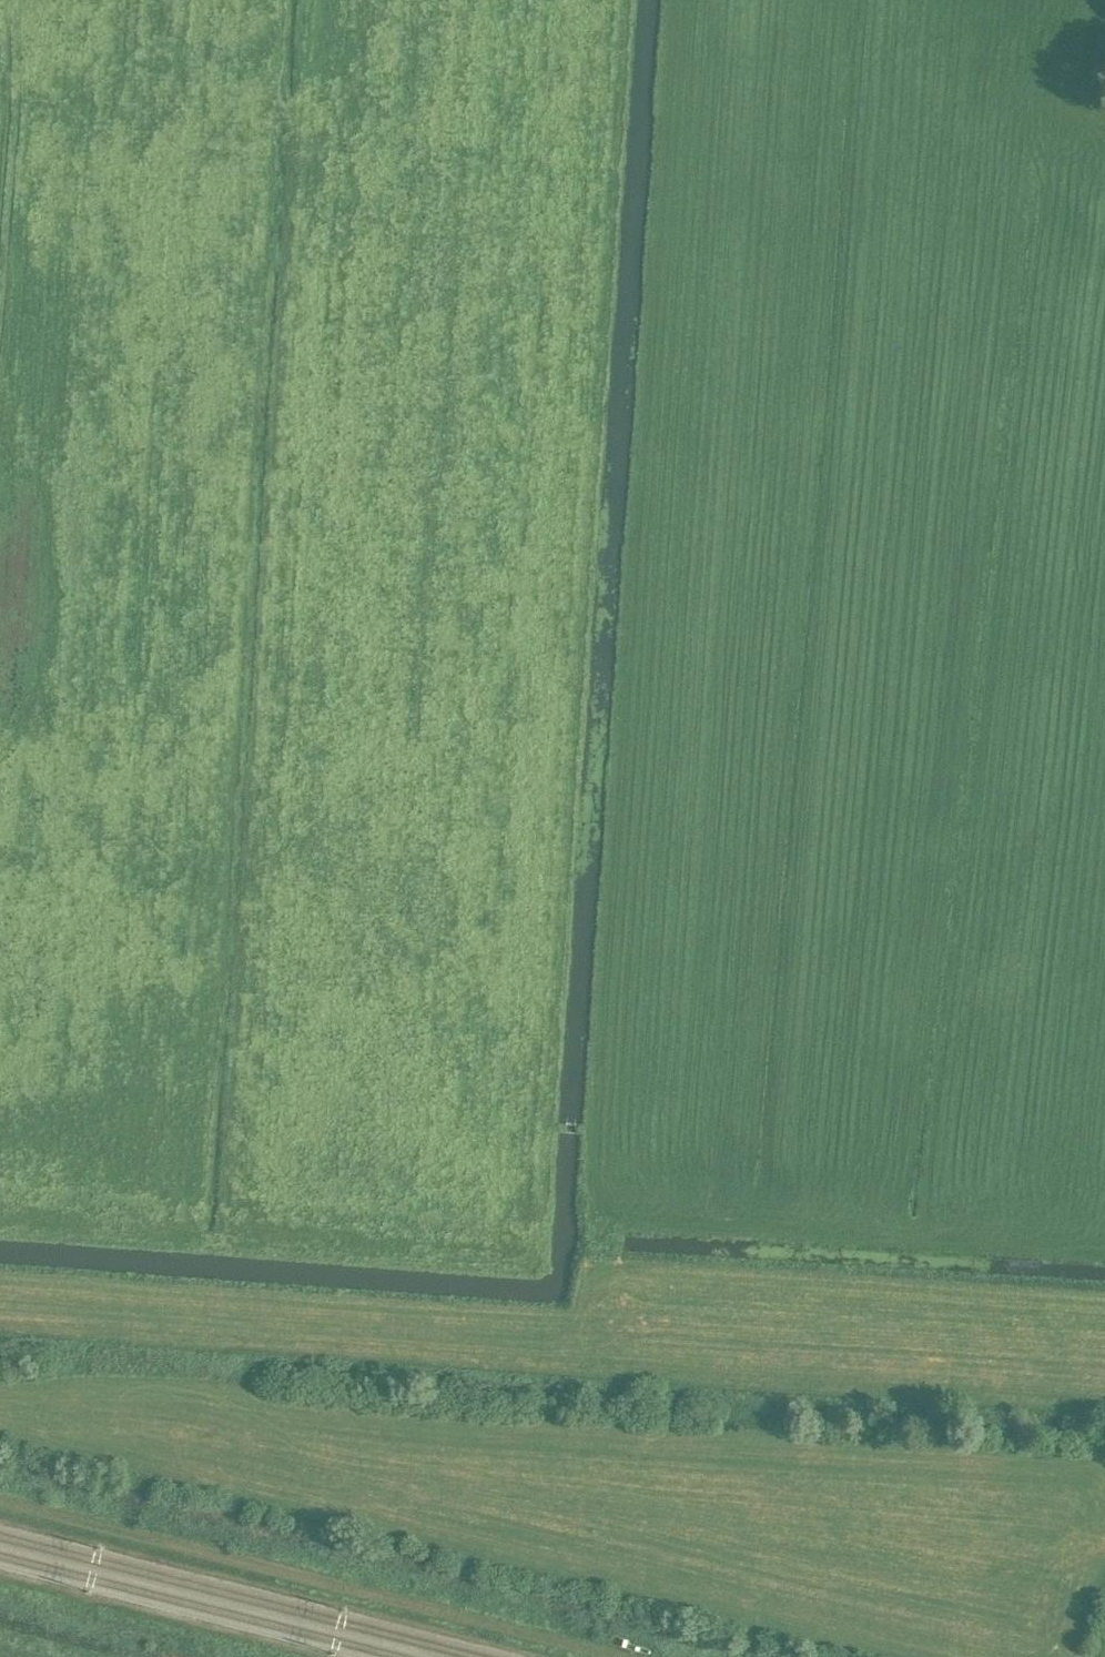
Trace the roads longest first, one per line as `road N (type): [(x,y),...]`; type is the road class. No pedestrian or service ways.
road 1 (track): [(634,1656),(0,1495)]

